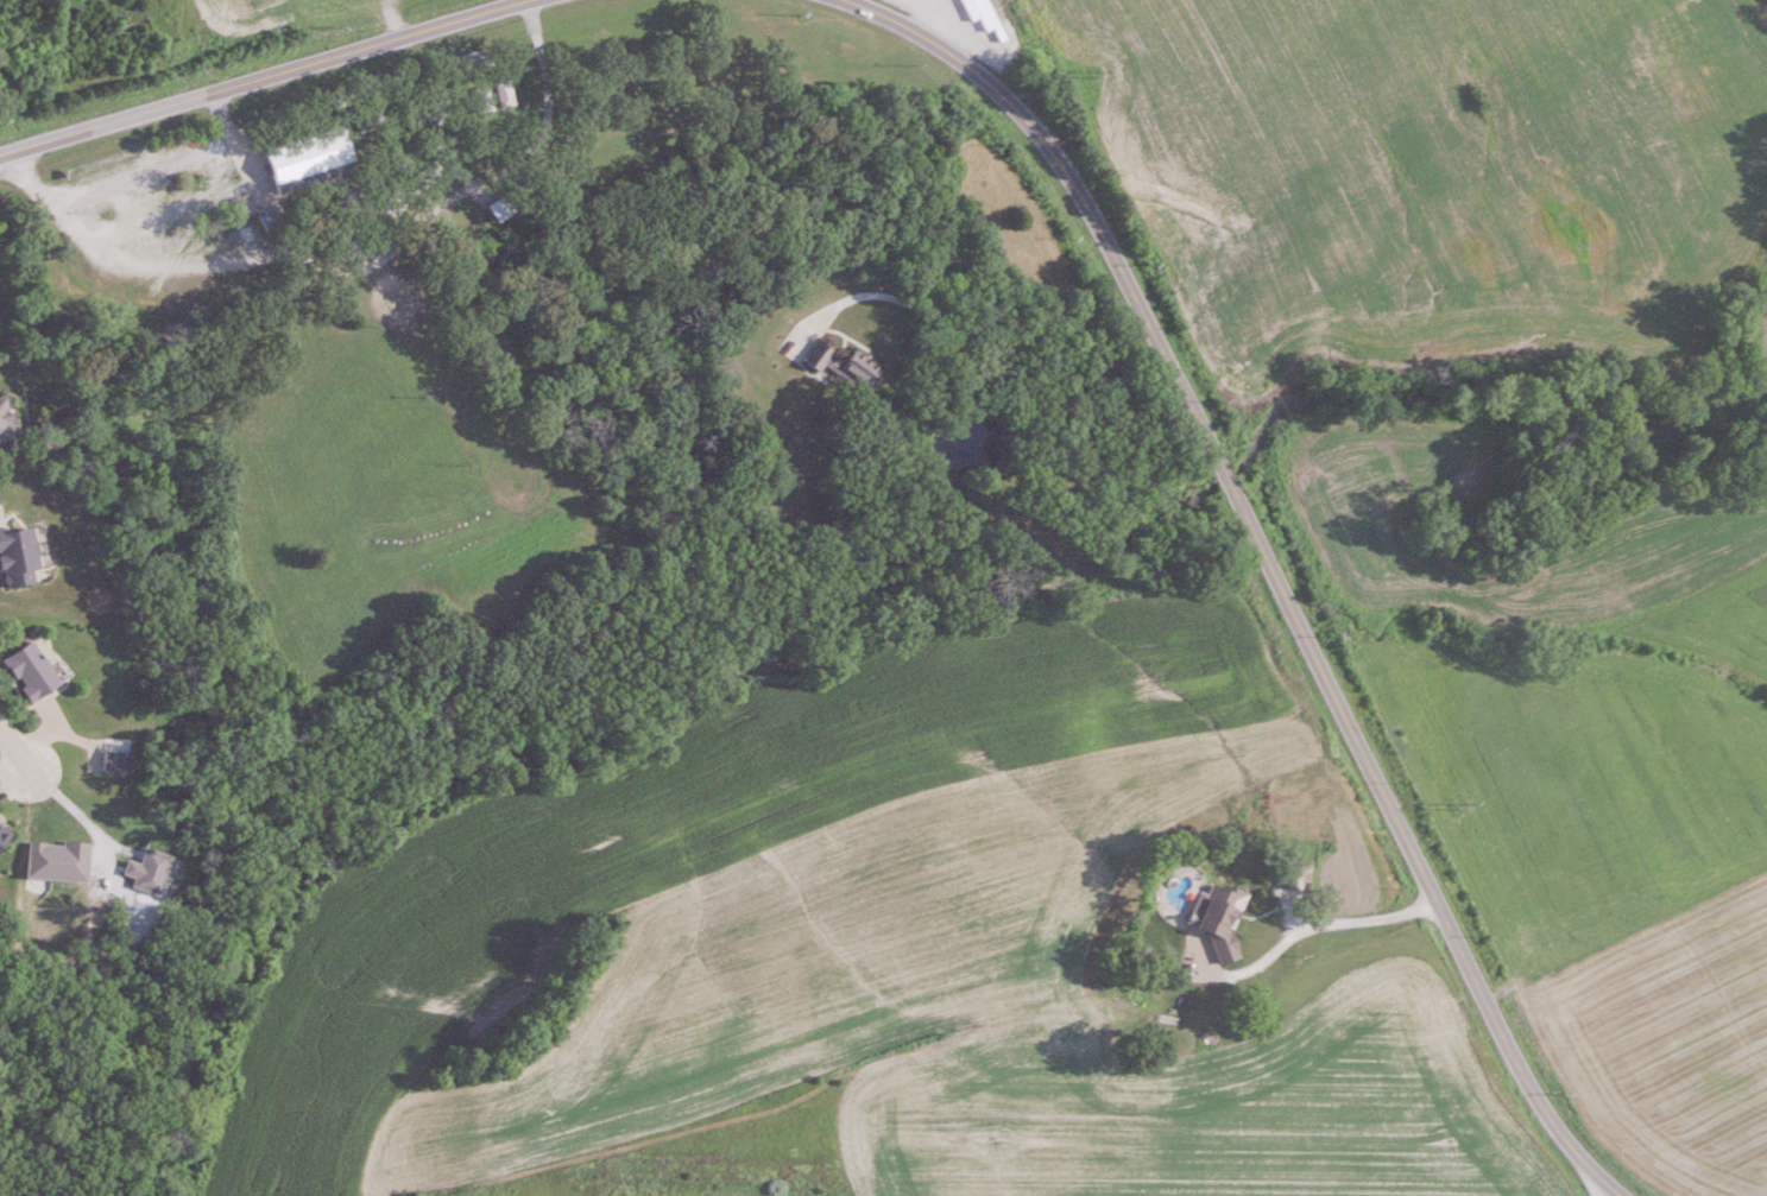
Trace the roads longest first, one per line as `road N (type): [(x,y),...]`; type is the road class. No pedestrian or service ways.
road 1 (secondary): [(1620,1195),(1572,1151),(1491,1015),(1258,536),(1084,201),(1033,128),(985,82),(939,46),(840,0)]
road 2 (secondary): [(542,0),(0,161)]

